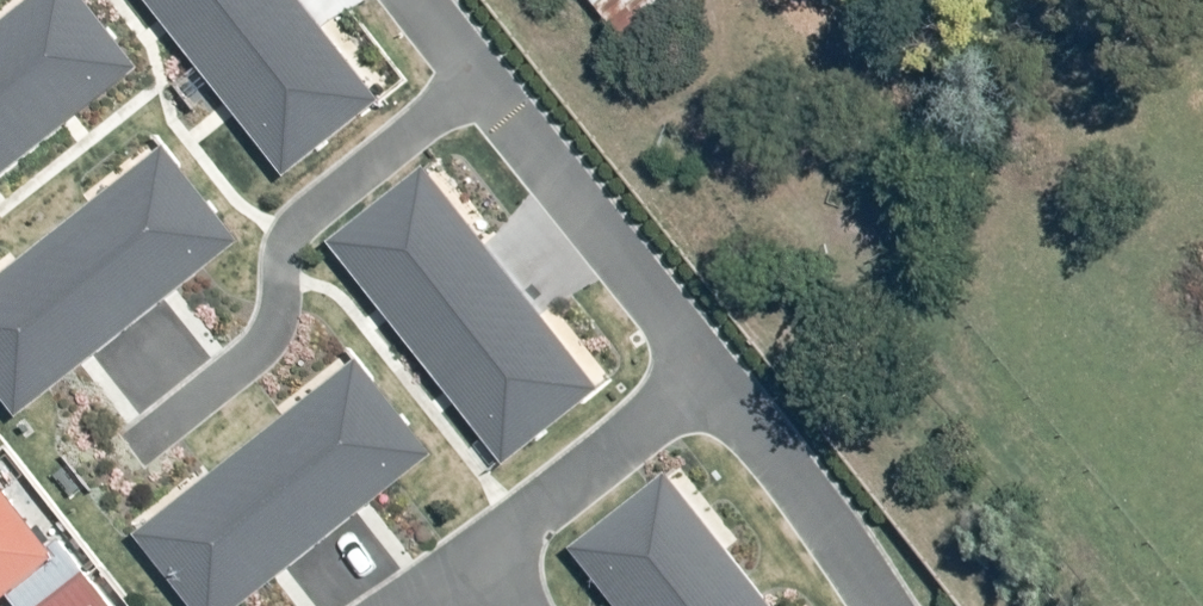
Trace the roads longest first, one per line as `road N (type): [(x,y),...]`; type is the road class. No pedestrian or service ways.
road 1 (residential): [(410,0),(708,370)]
road 2 (residential): [(708,370),(881,605)]
road 3 (residential): [(708,370),(492,548)]

